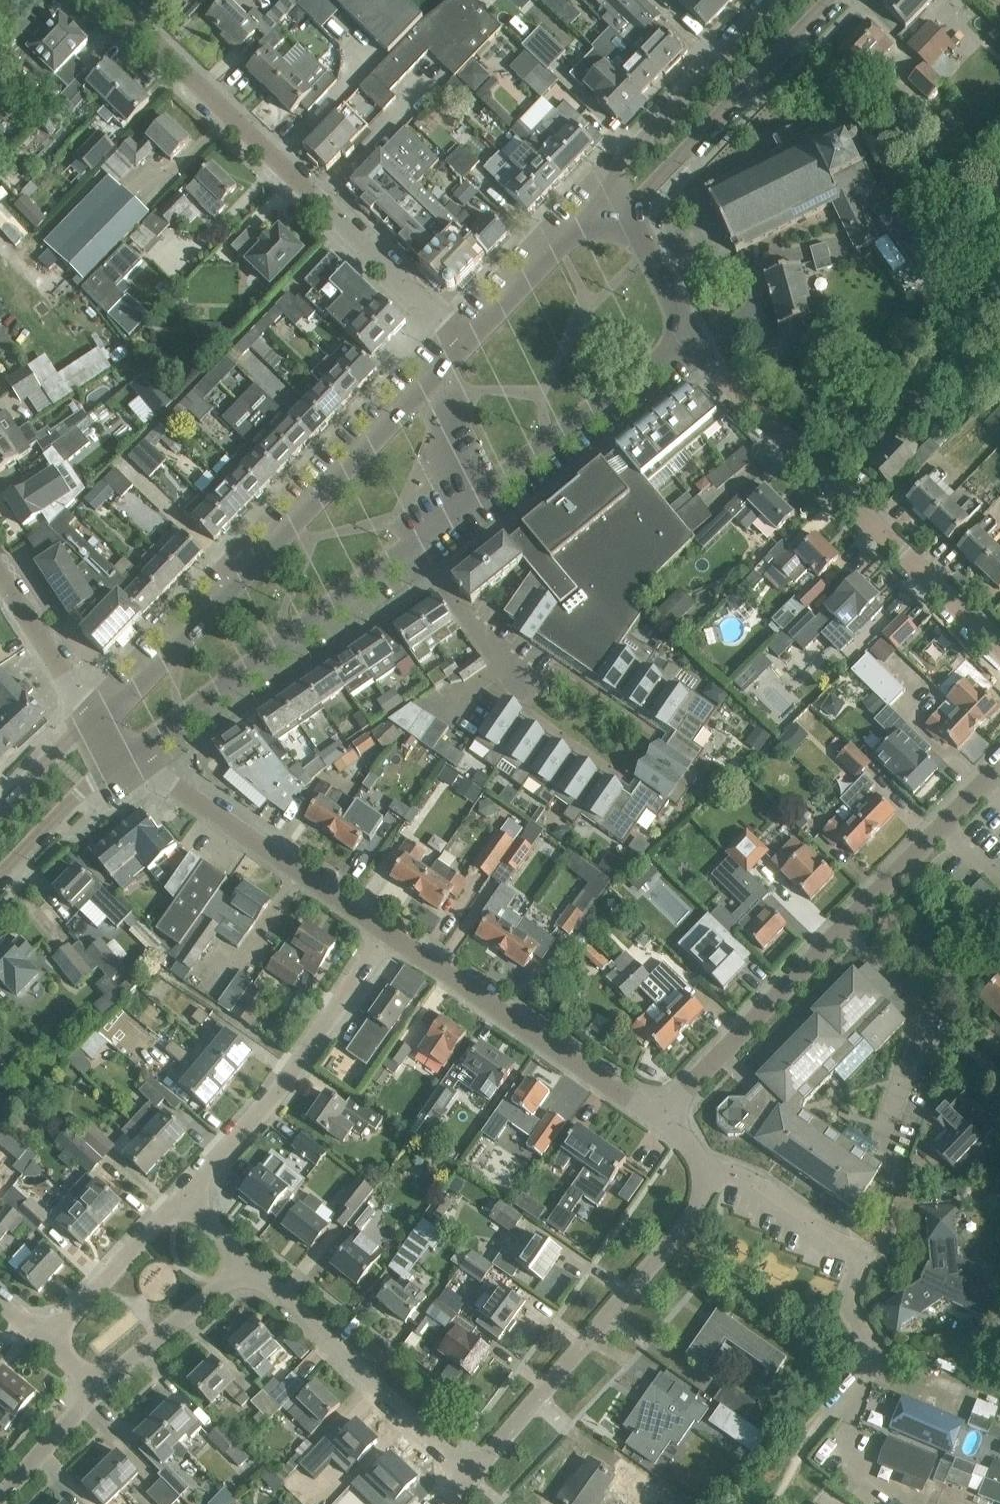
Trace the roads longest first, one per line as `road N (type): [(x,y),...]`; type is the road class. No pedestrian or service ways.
road 1 (unclassified): [(467,341),(172,652),(94,717)]
road 2 (residential): [(654,1119),(999,765)]
road 3 (unclassified): [(467,341),(115,0)]
road 4 (unclassified): [(999,648),(707,360),(692,337)]
road 5 (residential): [(795,1462),(870,1359),(850,1301),(864,1256),(753,1177),(731,1168),(698,1172)]
road 6 (residential): [(466,1479),(694,1214),(698,1172)]
road 7 (unclassified): [(132,753),(416,541)]
road 8 (unclassified): [(416,541),(692,337)]
road 9 (residential): [(179,1203),(306,1056),(388,933)]
road 10 (residential): [(654,1119),(388,933)]
road 11 (residential): [(388,933),(132,753)]
road 12 (residential): [(466,1479),(245,1265)]
road 13 (unclassified): [(627,210),(830,0)]
road 14 (unclassified): [(777,0),(623,160),(616,189)]
road 15 (unclassified): [(616,189),(467,341)]
road 16 (residential): [(94,1381),(245,1265)]
road 17 (residential): [(51,1338),(179,1203)]
road 18 (unclassified): [(0,876),(85,787),(132,753)]
road 19 (residential): [(94,717),(0,576)]
road 20 (residential): [(416,541),(506,670)]
road 21 (unclassified): [(692,337),(627,210)]
road 22 (residential): [(0,1487),(94,1381)]
road 23 (unclassified): [(94,717),(0,808)]

